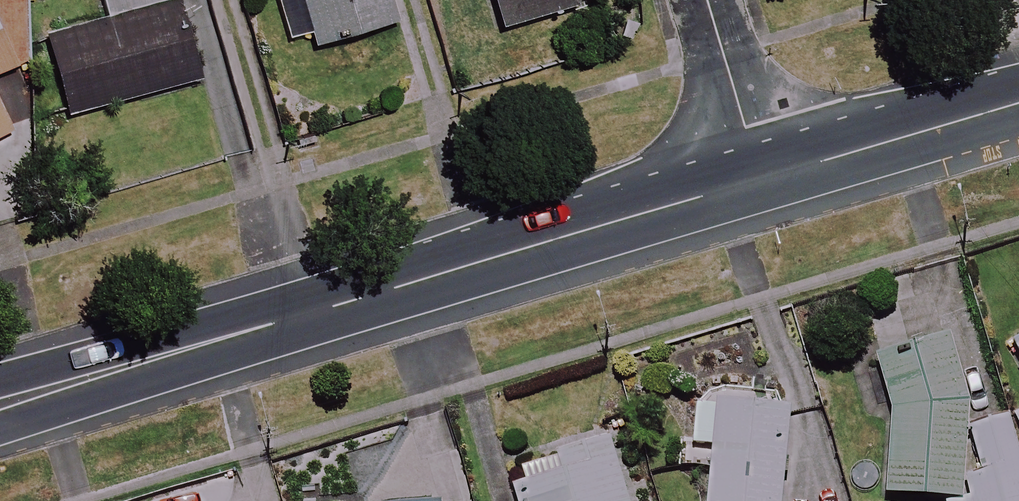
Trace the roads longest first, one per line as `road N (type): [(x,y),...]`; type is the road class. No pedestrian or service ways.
road 1 (primary): [(0,405),(760,180)]
road 2 (primary): [(760,180),(1018,103)]
road 3 (residential): [(760,180),(708,0)]

